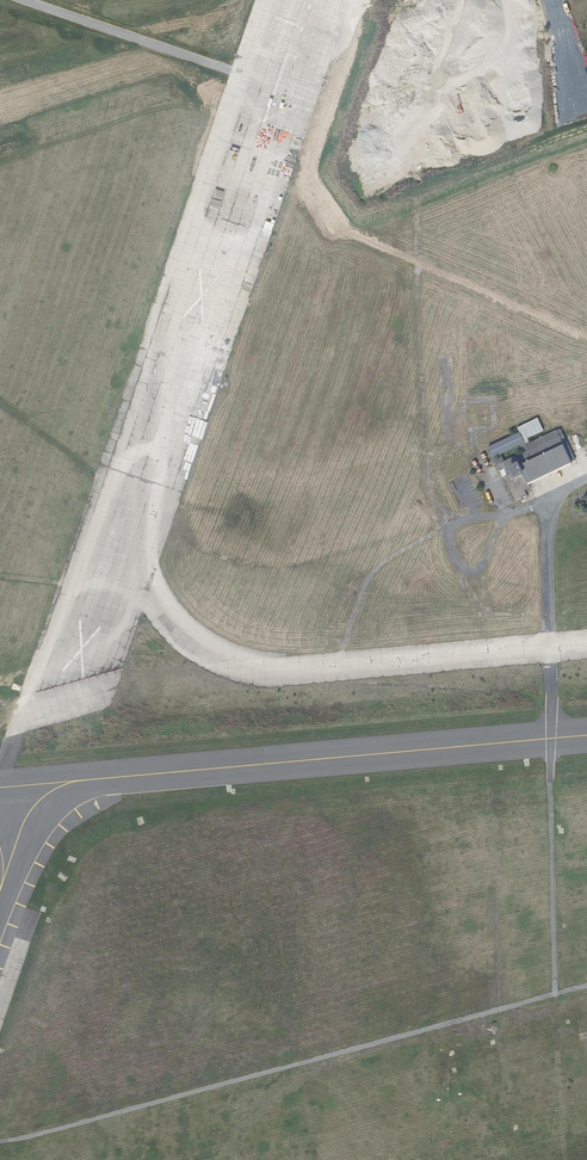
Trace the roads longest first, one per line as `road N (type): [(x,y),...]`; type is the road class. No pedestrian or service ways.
road 1 (track): [(555,994),(0,1142)]
road 2 (track): [(547,499),(555,994)]
road 3 (track): [(452,530),(377,568),(342,651)]

